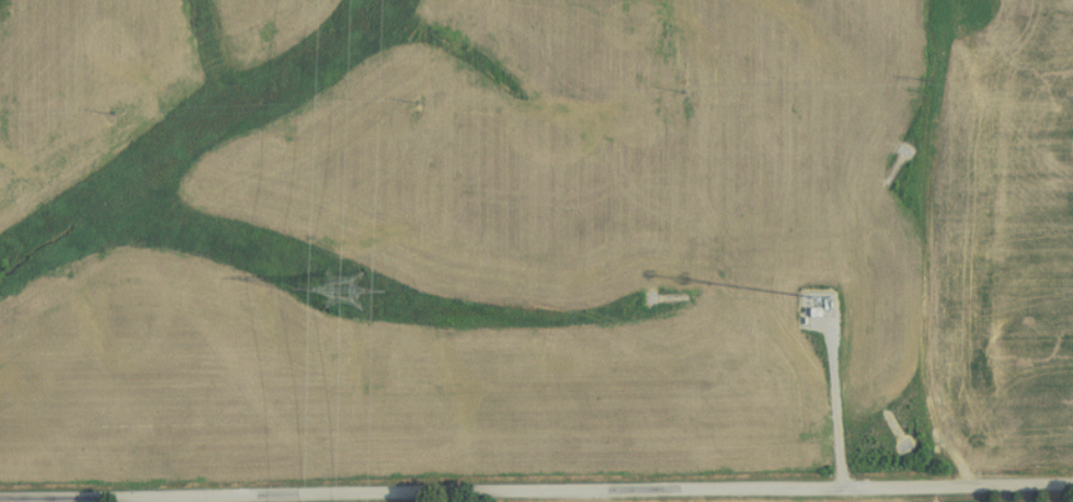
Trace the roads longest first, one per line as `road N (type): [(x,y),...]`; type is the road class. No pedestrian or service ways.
road 1 (residential): [(0,499),(1072,484)]

